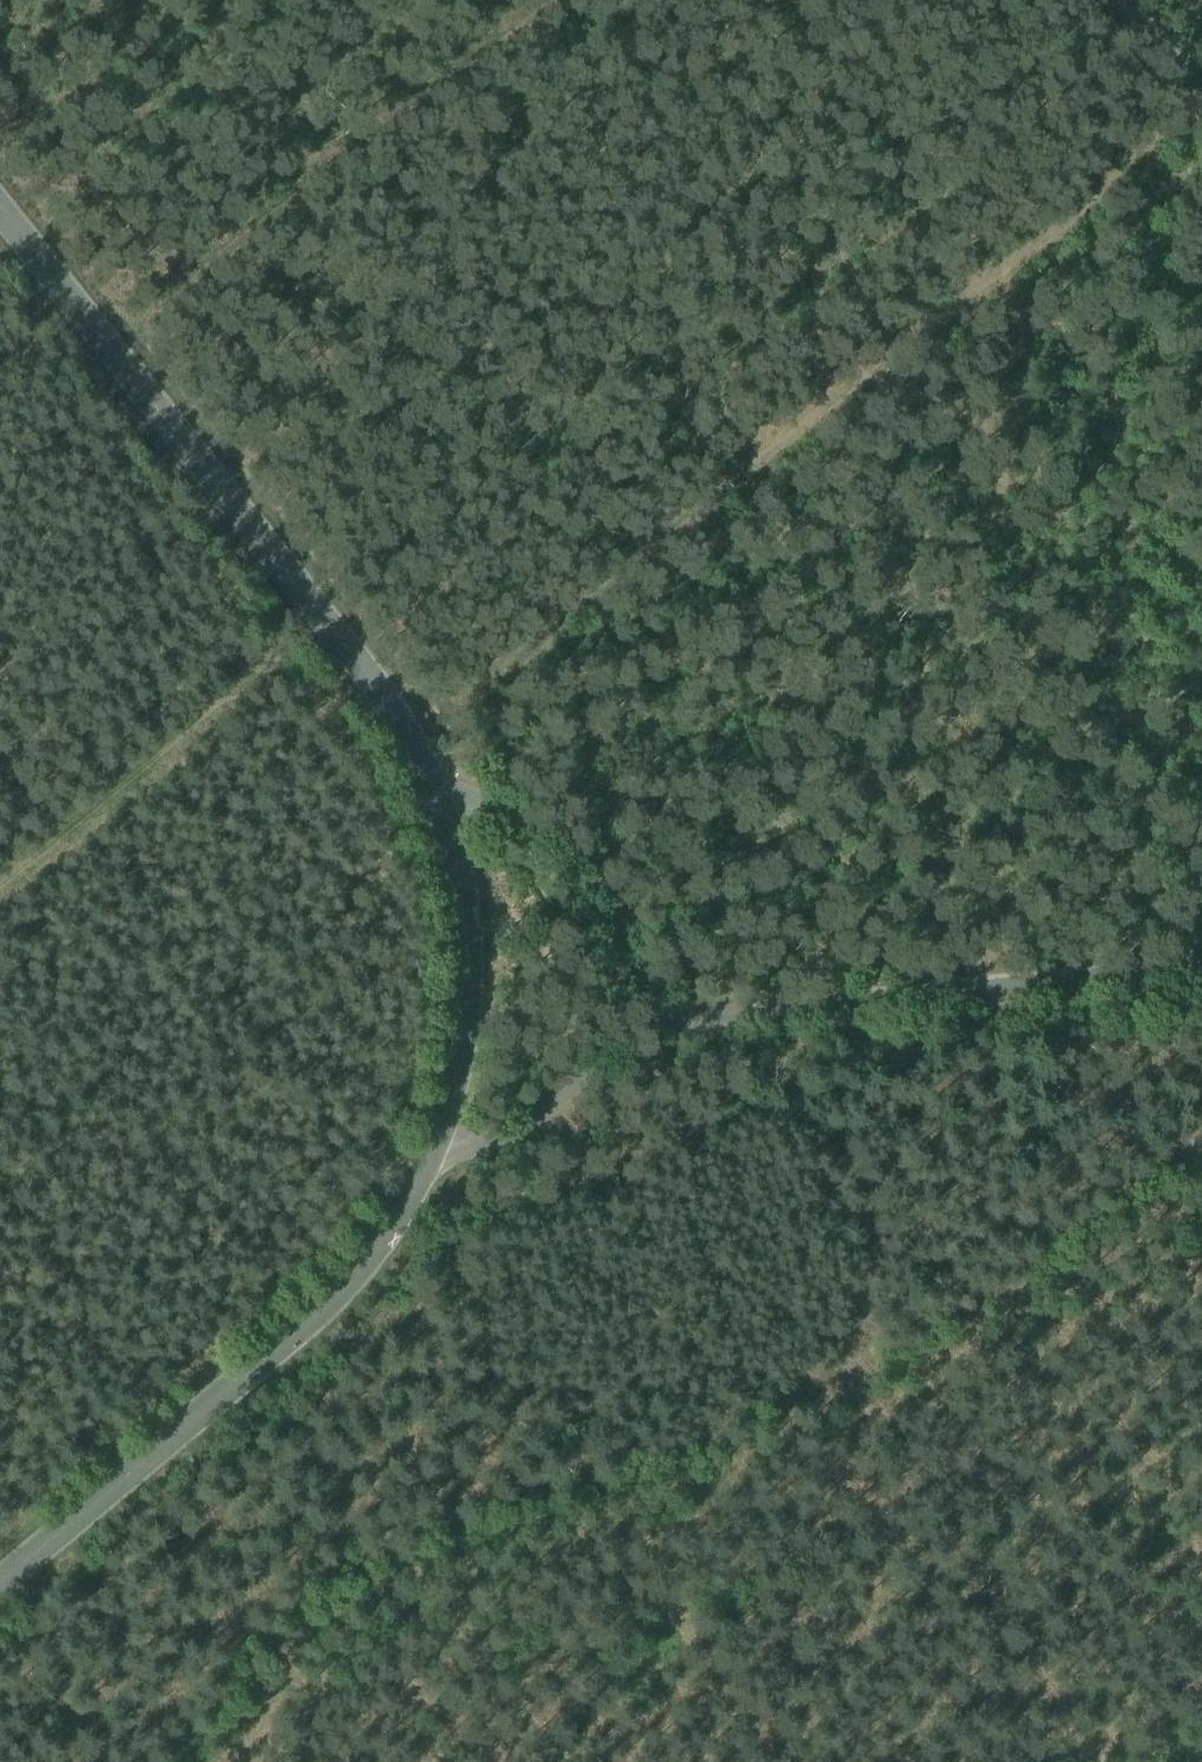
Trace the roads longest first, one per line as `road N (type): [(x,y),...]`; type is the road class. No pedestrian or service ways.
road 1 (unclassified): [(0,210),(343,638),(409,734),(440,802)]
road 2 (unclassified): [(429,1158),(367,1259),(313,1317),(0,1582)]
road 3 (unclassified): [(1201,966),(719,1015),(660,1013)]
road 4 (unclassified): [(440,802),(469,966),(463,1039),(429,1158)]
road 5 (unclassified): [(440,802),(474,802),(511,818),(660,1013)]
road 6 (track): [(242,685),(0,888)]
road 7 (unclassified): [(660,1013),(604,1047),(491,1143),(429,1158)]
road 8 (track): [(1201,110),(1158,140),(1156,165),(1201,220)]
road 9 (track): [(1115,0),(1201,111)]

